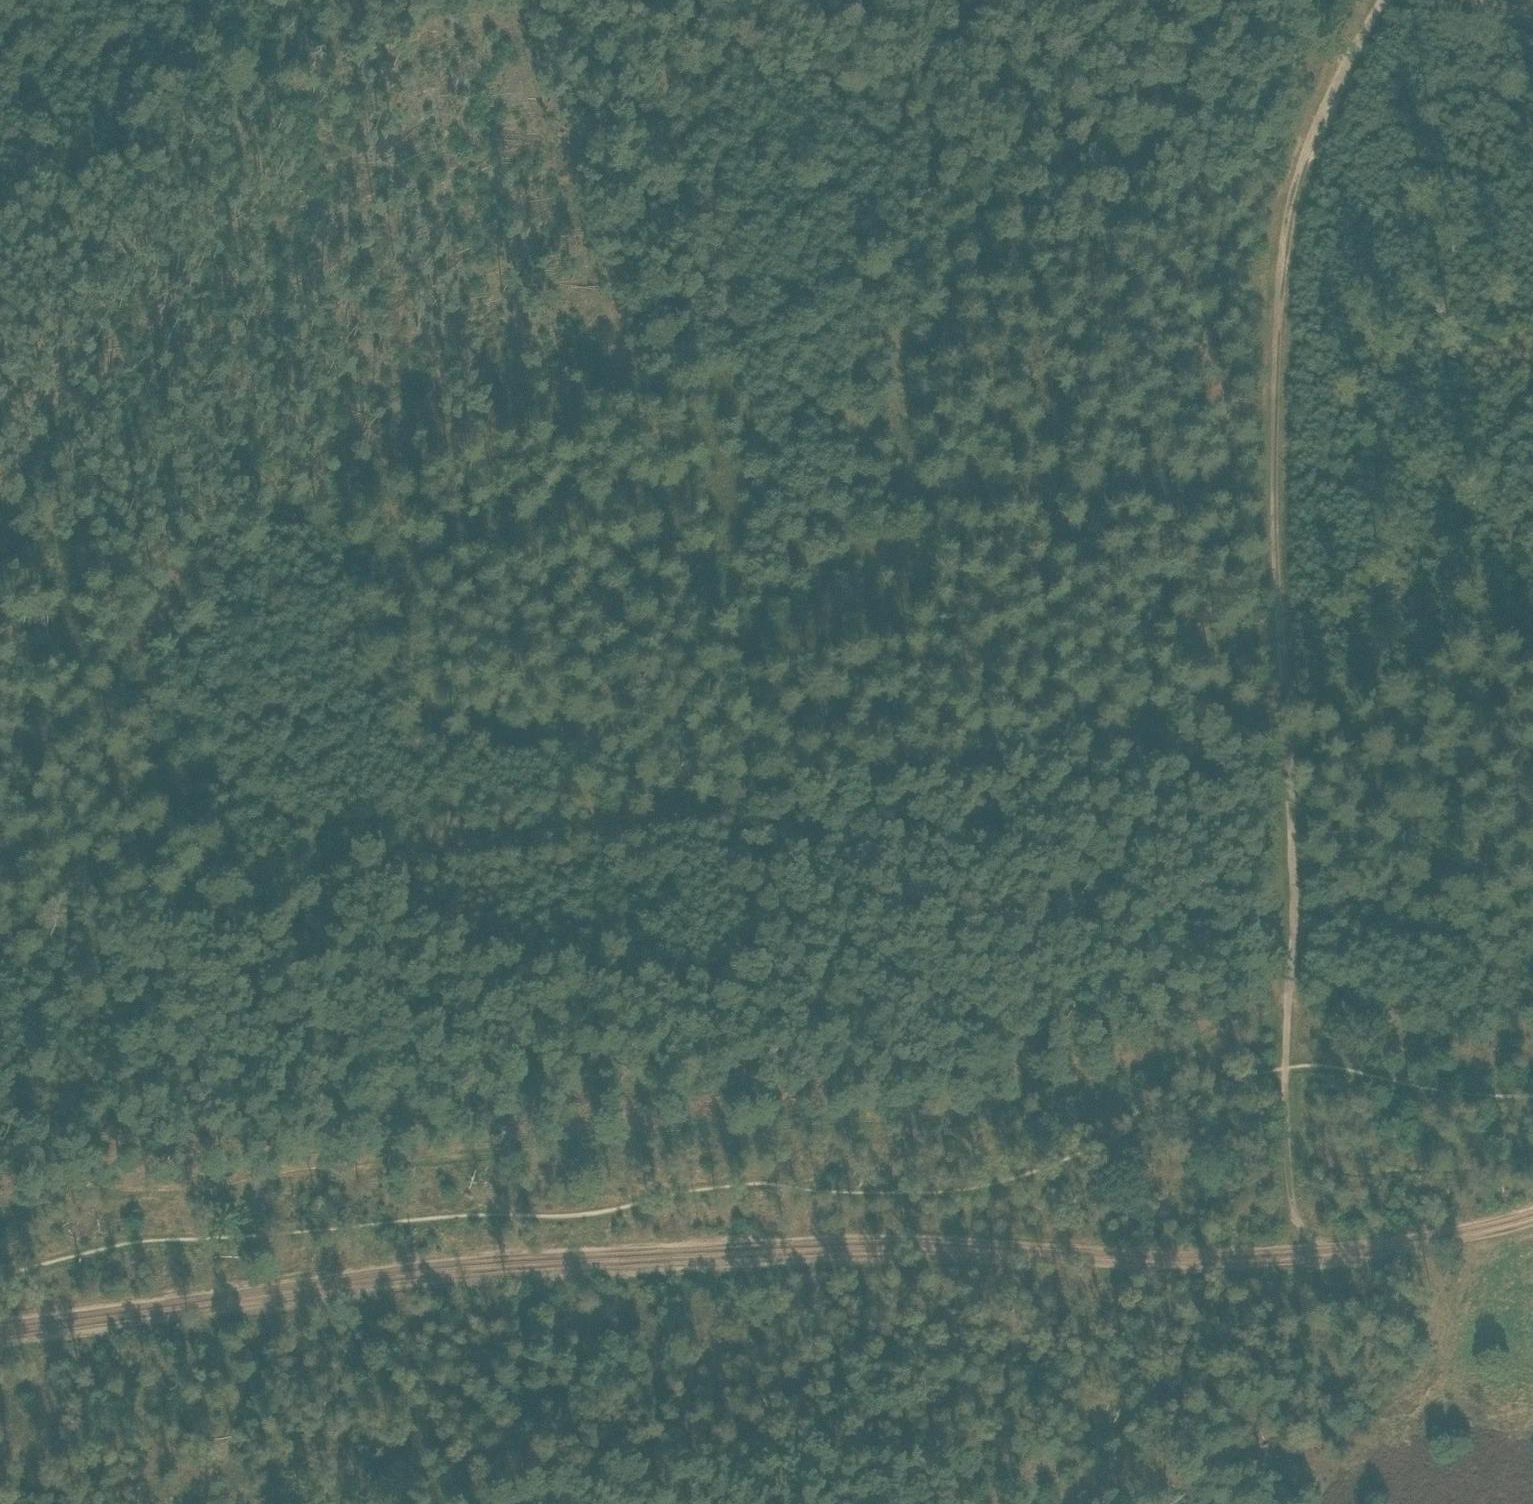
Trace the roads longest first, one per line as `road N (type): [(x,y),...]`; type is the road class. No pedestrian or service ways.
road 1 (track): [(1297,1255),(791,1243),(261,1289),(0,1331)]
road 2 (track): [(1387,0),(1314,137),(1288,231),(1275,458),(1285,709)]
road 3 (track): [(1297,1255),(1286,1069),(1293,879),(1285,709)]
road 4 (track): [(1532,1213),(1387,1247),(1297,1255)]

